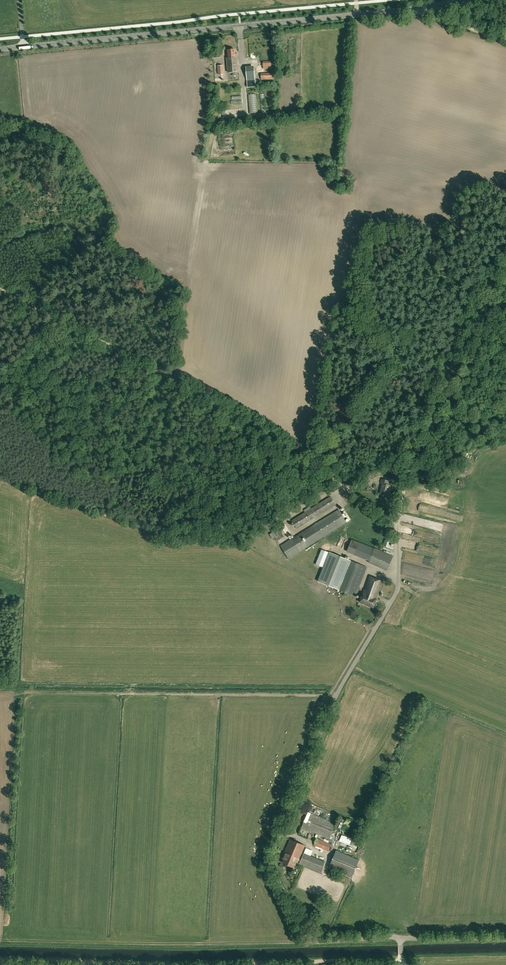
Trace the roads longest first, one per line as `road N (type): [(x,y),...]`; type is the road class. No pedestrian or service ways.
road 1 (unclassified): [(400,941),(313,939),(273,862),(336,694),(398,588),(397,525)]
road 2 (secondary): [(0,50),(457,0)]
road 3 (track): [(401,962),(0,960)]
road 4 (track): [(315,466),(282,440),(0,287)]
road 5 (track): [(505,262),(454,337),(411,454)]

